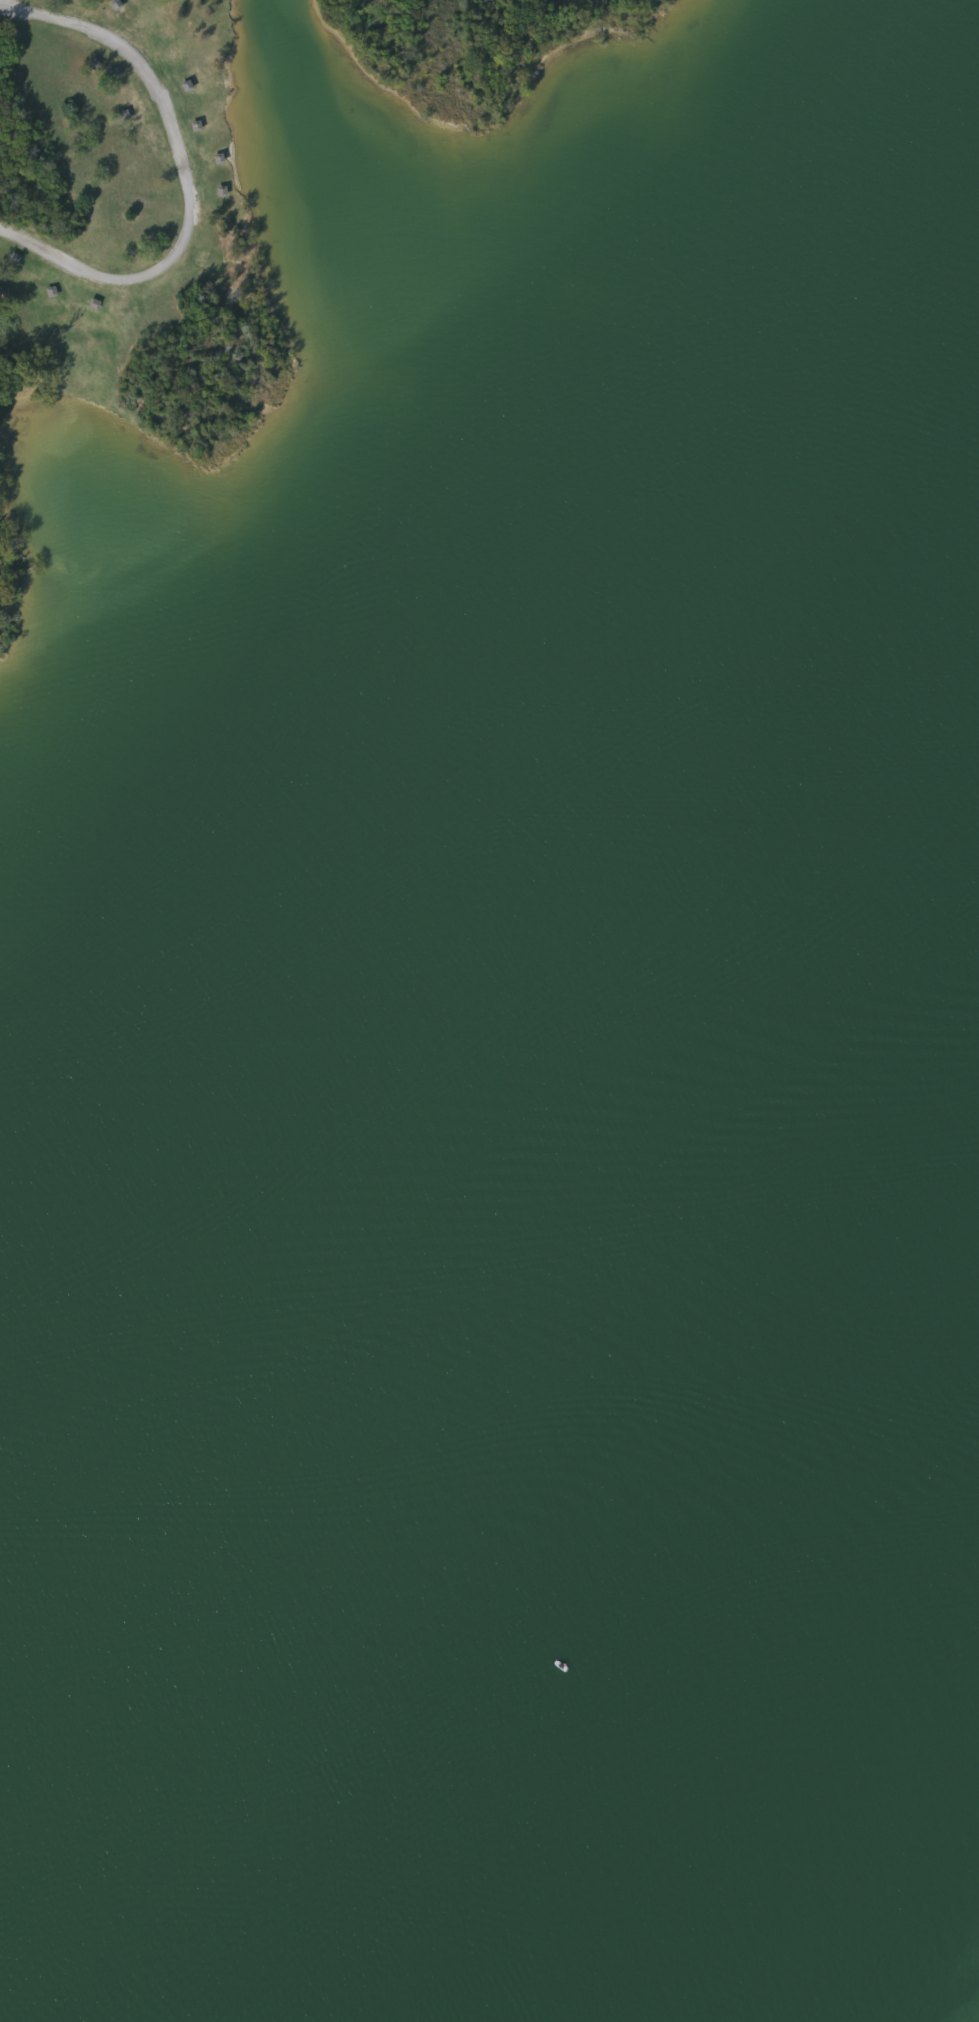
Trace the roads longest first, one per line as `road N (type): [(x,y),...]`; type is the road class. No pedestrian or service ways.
road 1 (residential): [(0,5),(103,33),(150,76),(169,109),(195,209),(190,244),(167,268),(133,283),(95,275),(0,226)]

